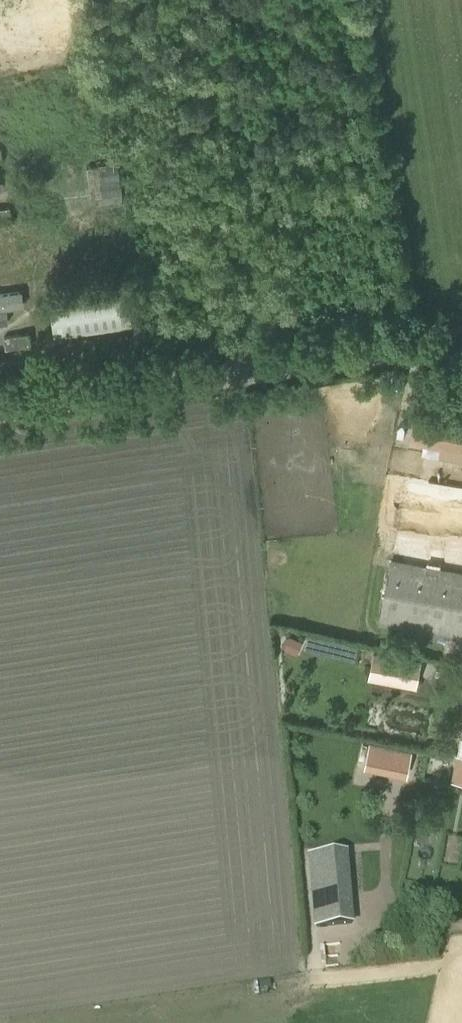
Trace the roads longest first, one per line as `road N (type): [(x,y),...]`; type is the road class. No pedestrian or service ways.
road 1 (unclassified): [(0,411),(461,341)]

